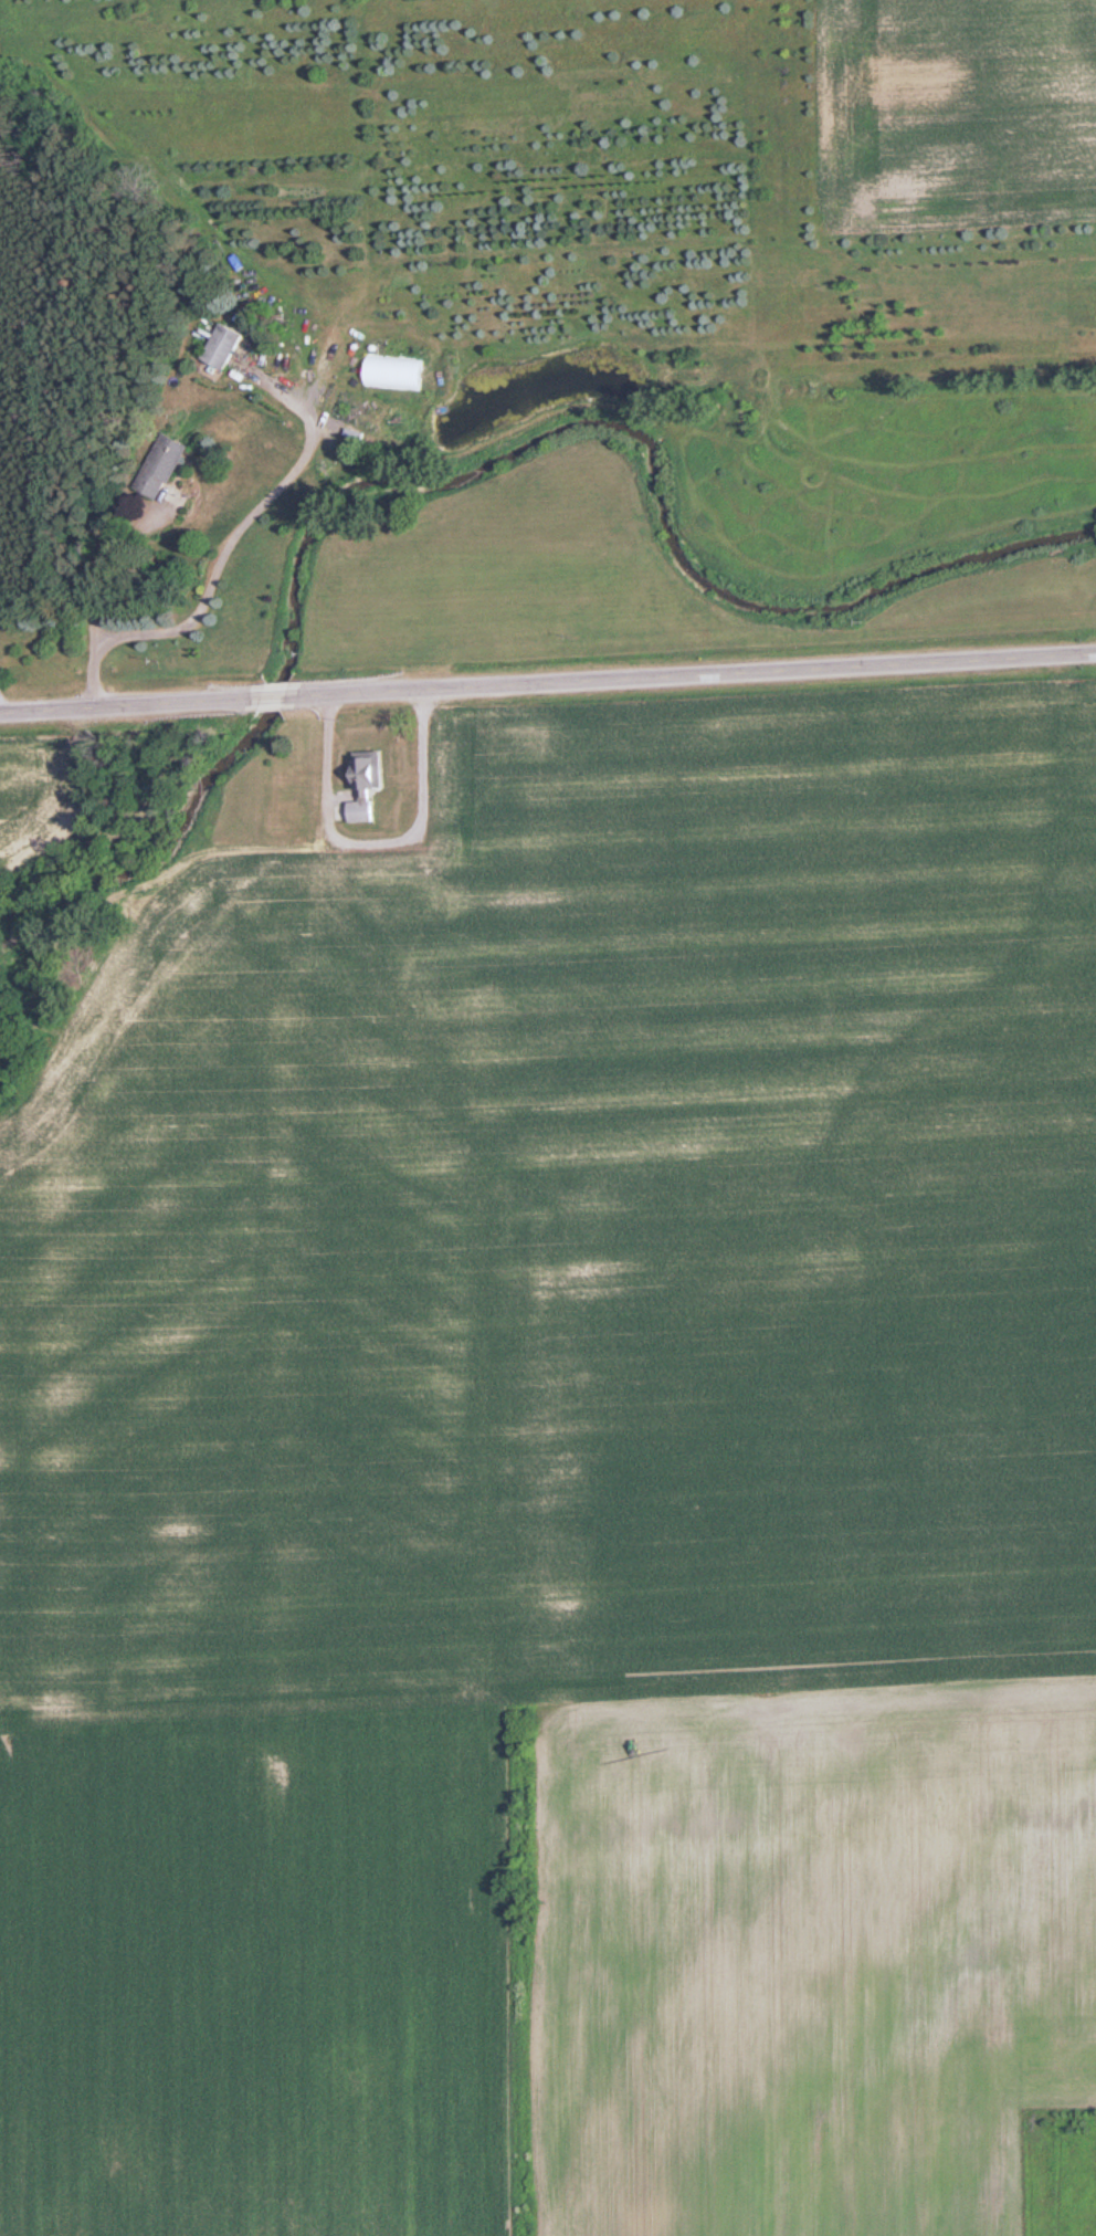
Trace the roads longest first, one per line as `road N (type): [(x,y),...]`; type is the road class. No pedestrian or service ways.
road 1 (tertiary): [(0,715),(1095,654)]

